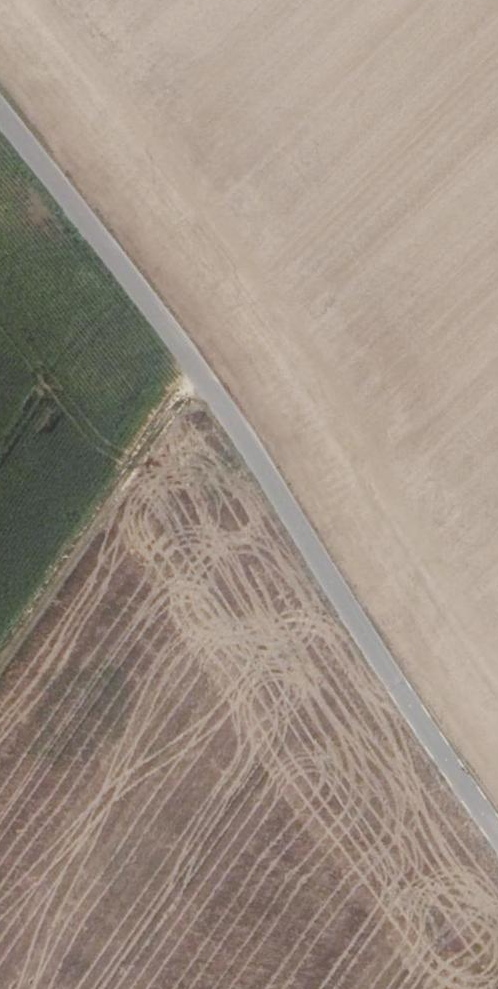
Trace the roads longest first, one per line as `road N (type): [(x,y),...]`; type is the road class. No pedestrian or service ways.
road 1 (unclassified): [(497,831),(205,375),(0,98)]
road 2 (track): [(205,375),(0,676)]

